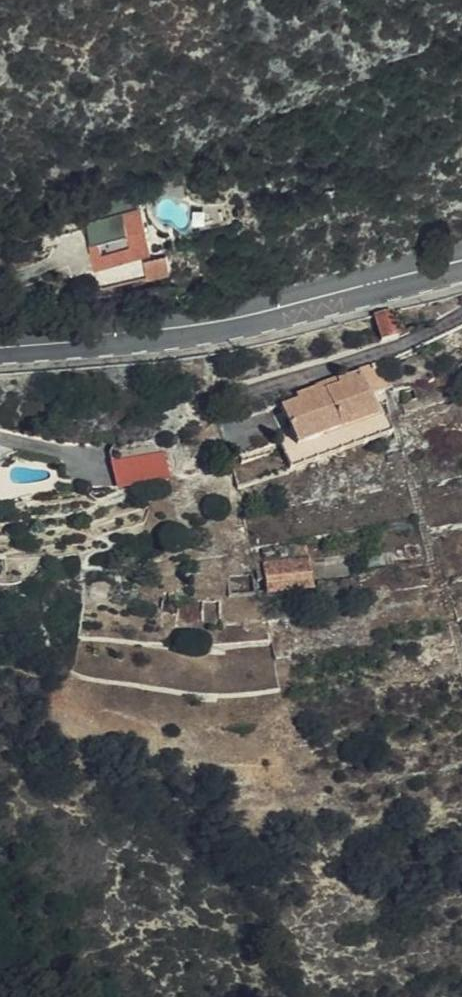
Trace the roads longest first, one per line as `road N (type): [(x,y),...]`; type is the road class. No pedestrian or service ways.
road 1 (primary): [(0,347),(230,322),(461,263)]

